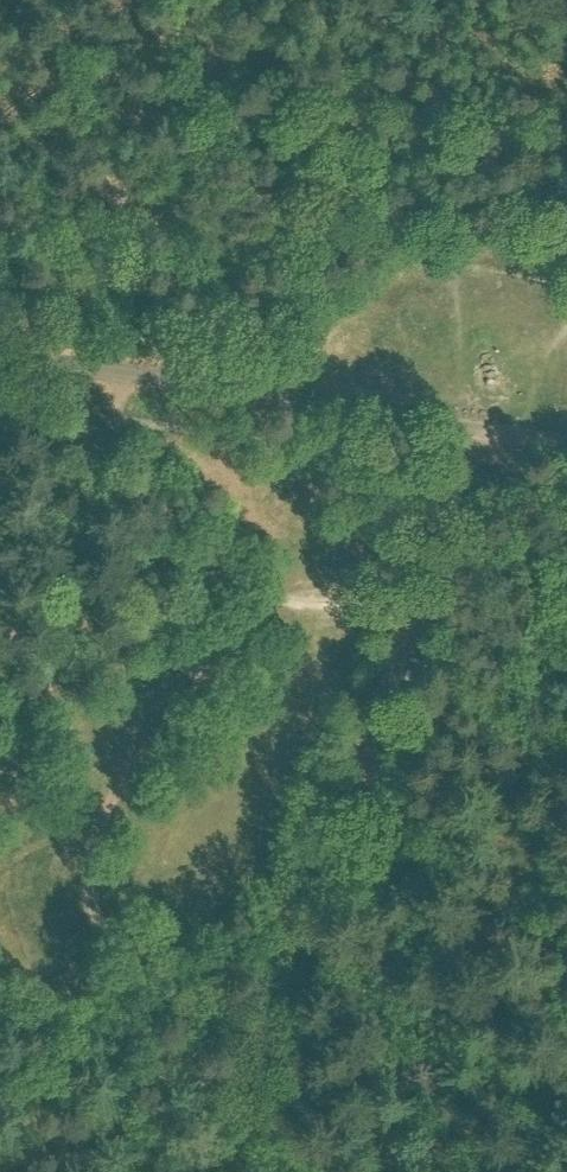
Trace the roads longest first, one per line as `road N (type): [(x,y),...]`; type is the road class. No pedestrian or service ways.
road 1 (track): [(390,612),(203,1171)]
road 2 (unclassified): [(566,444),(84,369),(0,364)]
road 3 (track): [(390,612),(0,601)]
road 4 (track): [(247,0),(427,263)]
road 5 (track): [(469,428),(390,612)]

